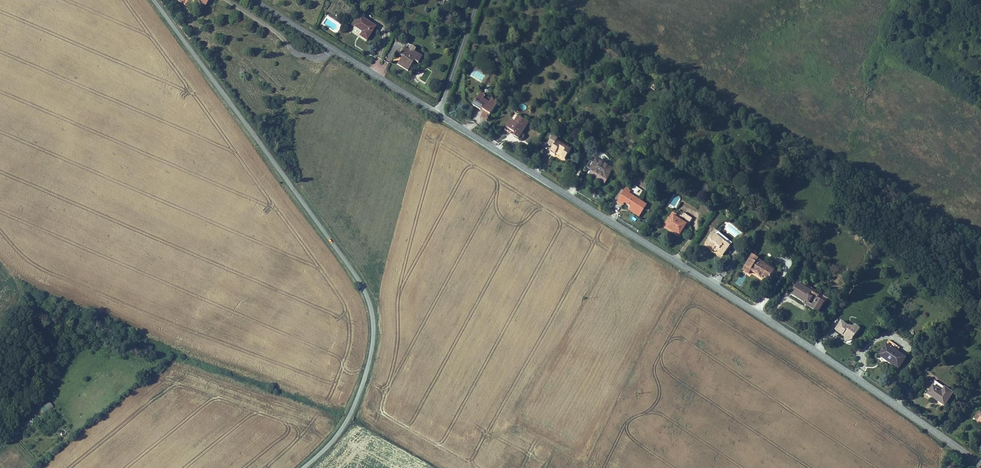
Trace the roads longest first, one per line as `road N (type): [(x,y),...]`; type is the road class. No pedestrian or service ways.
road 1 (tertiary): [(980,467),(440,115)]
road 2 (tertiary): [(302,467),(350,418),(373,346),(373,312),(358,278),(158,0)]
road 3 (tertiary): [(440,115),(256,0)]
road 4 (residential): [(440,115),(479,0)]

